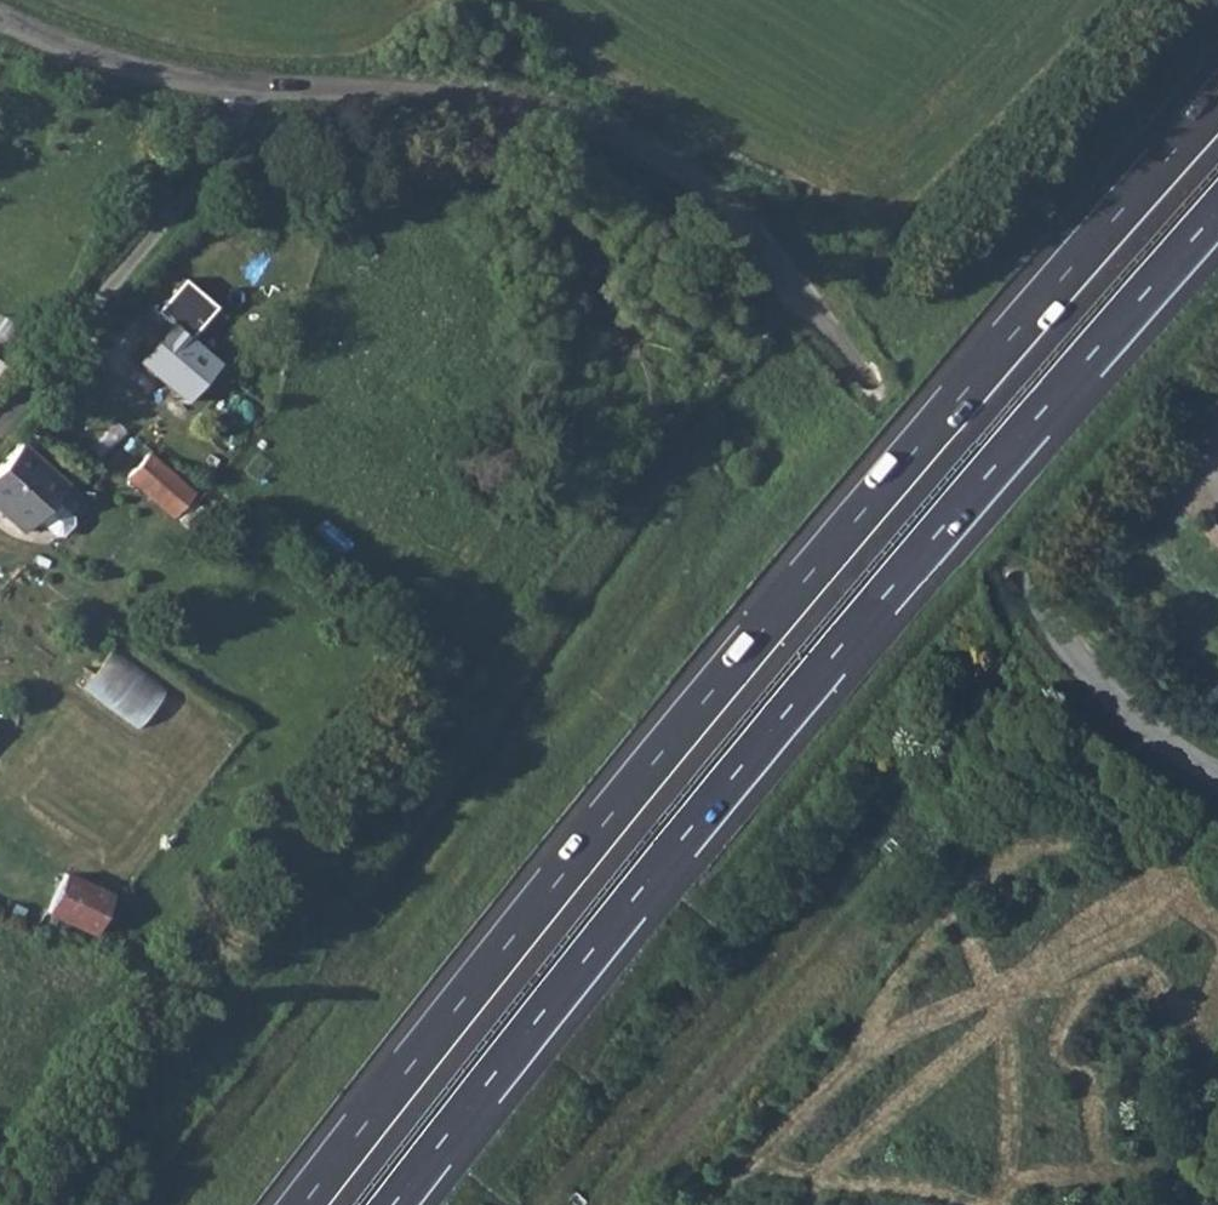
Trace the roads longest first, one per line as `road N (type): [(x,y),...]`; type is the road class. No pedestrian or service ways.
road 1 (motorway): [(1217,103),(677,732),(303,1204)]
road 2 (motorway): [(395,1204),(817,677),(1217,213)]
road 3 (unclassified): [(0,22),(96,60),(187,81),(521,103),(599,128),(672,169),(736,218),(794,279),(872,385)]
road 4 (unclassified): [(1217,780),(1158,745),(996,569),(872,385)]

